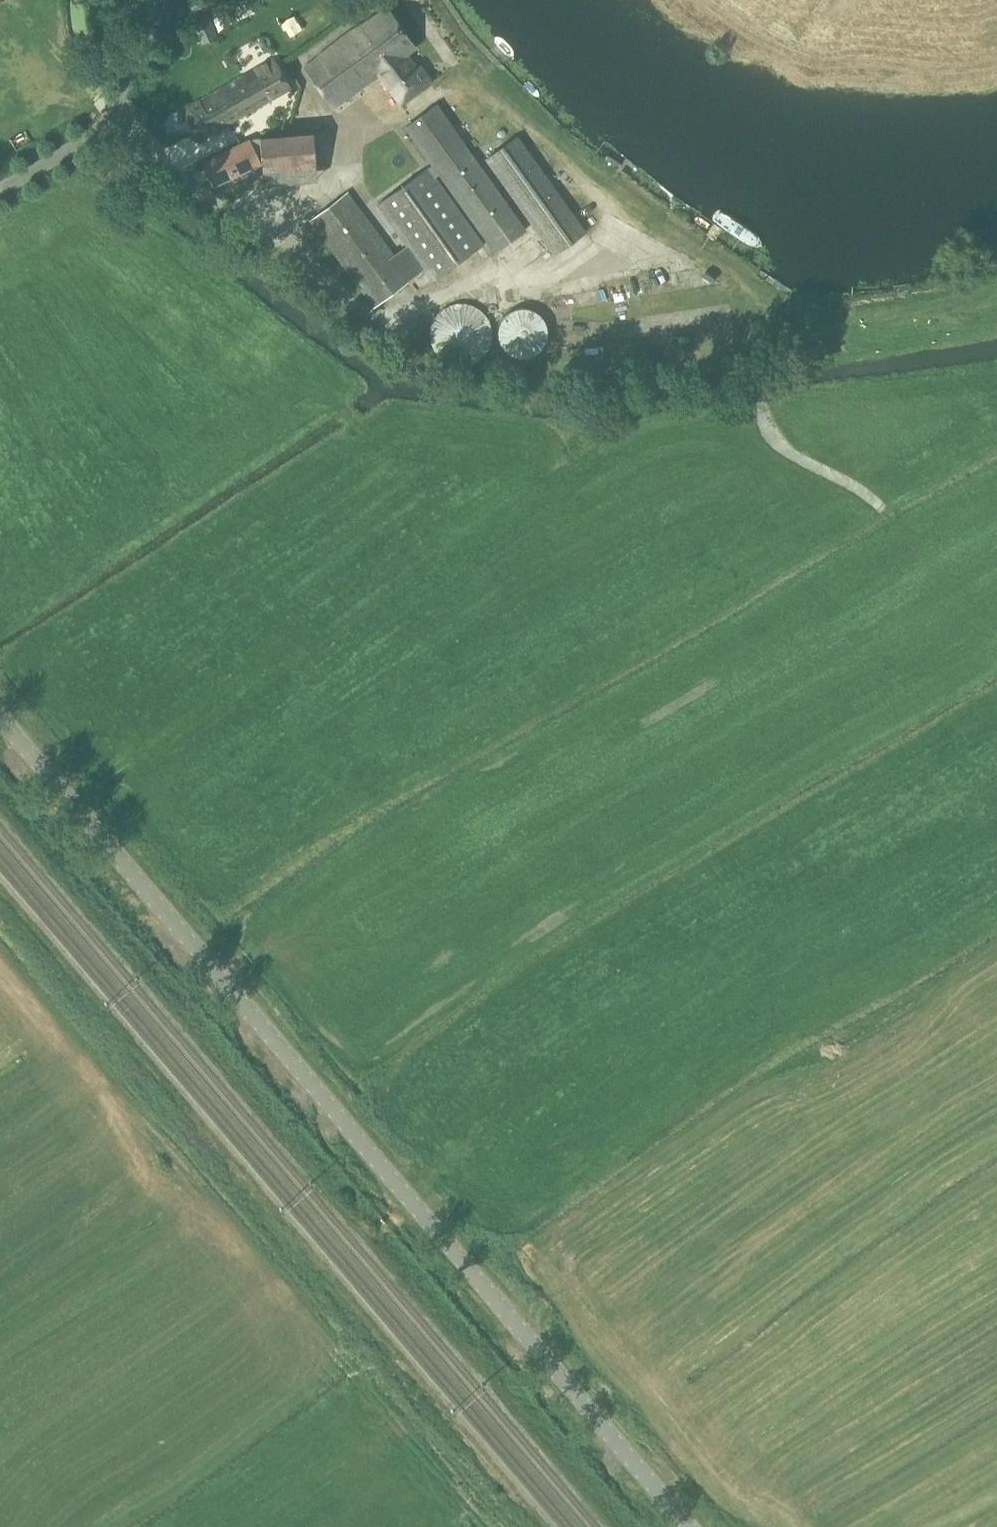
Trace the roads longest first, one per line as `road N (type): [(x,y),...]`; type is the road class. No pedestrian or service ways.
road 1 (track): [(111,114),(177,174),(270,228),(364,314),(395,314),(485,276),(667,256),(702,278),(742,340),(766,428),(786,450),(879,507),(996,654)]
road 2 (unclassified): [(687,1526),(0,716)]
road 3 (unclassified): [(0,187),(104,125),(163,0)]

